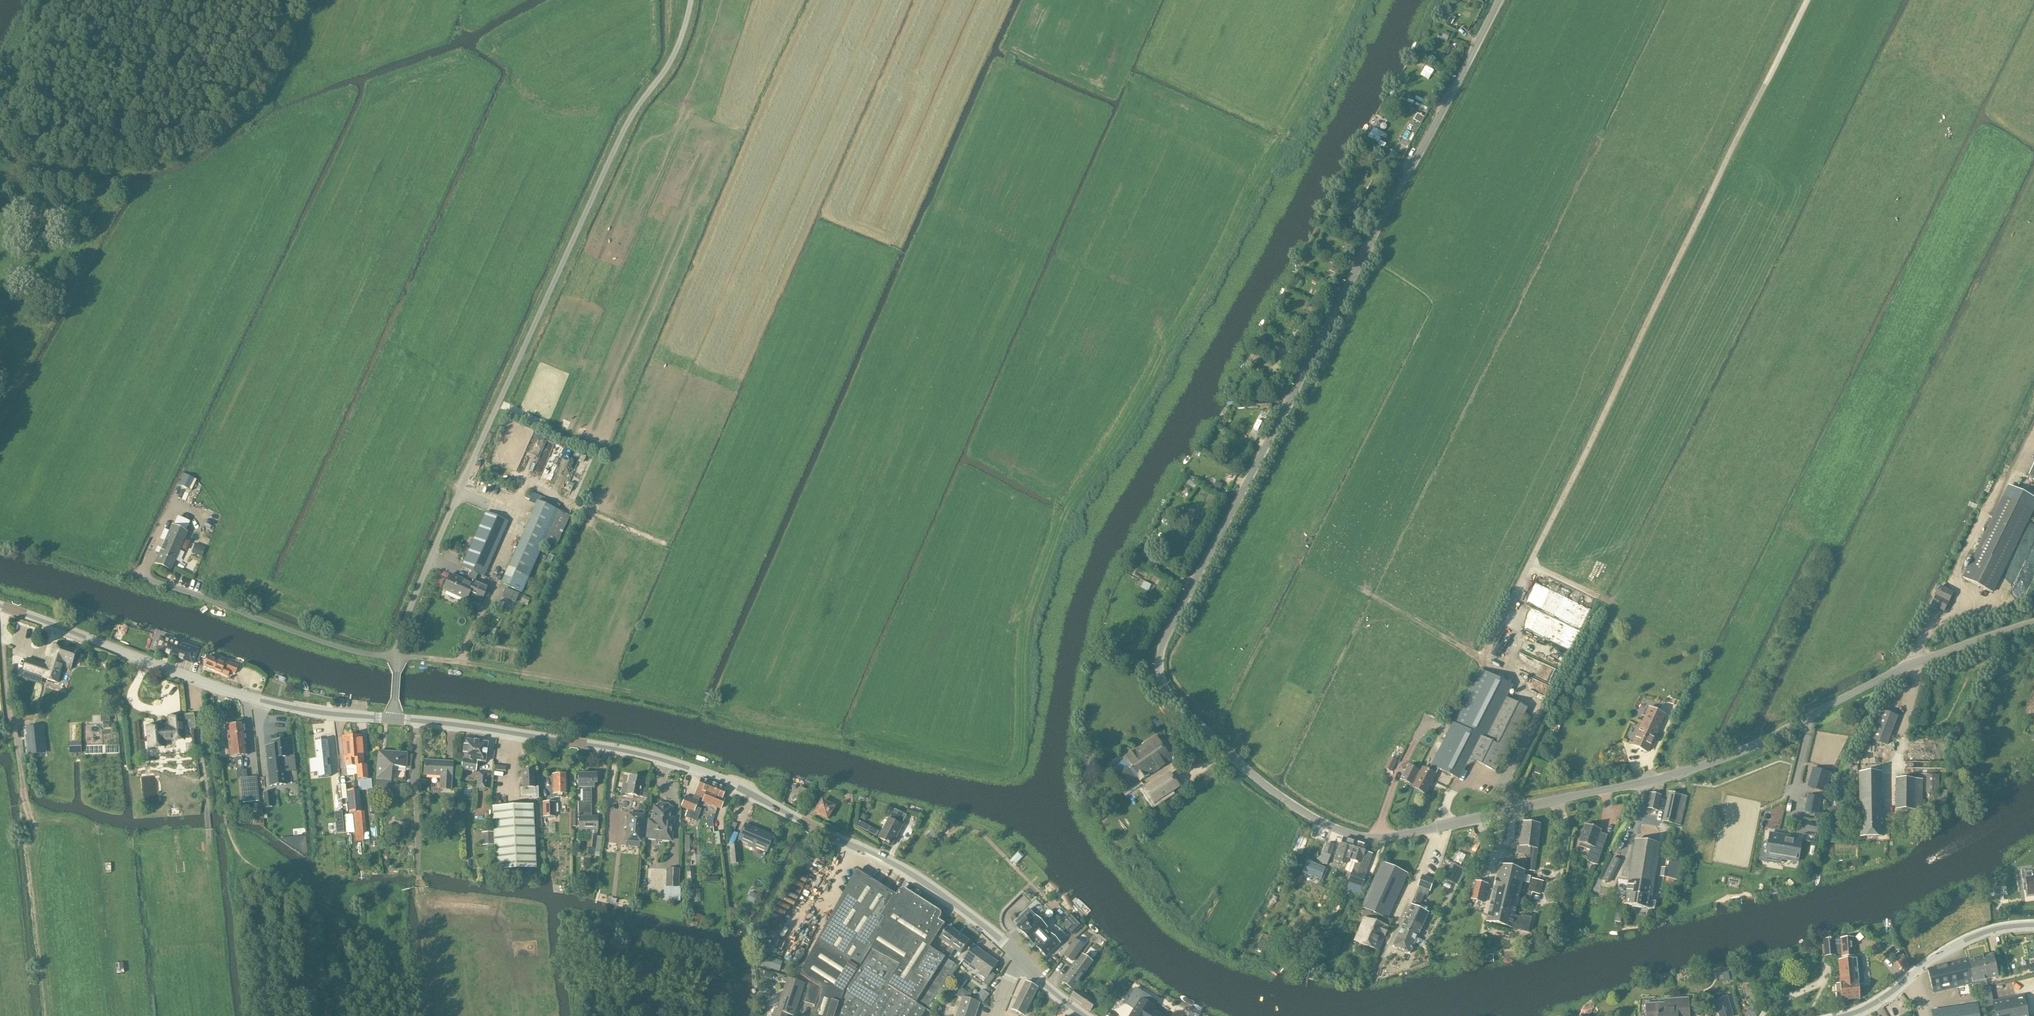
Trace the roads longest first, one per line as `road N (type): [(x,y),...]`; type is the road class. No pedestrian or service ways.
road 1 (track): [(1266,145),(1126,416),(1066,509),(1029,605),(1014,761),(1003,774),(460,662)]
road 2 (unclassified): [(1183,714),(1281,796),(1324,823),(1377,840),(1707,765),(1904,667),(2033,623)]
road 3 (unclassified): [(1183,714),(1155,669),(1165,640),(1498,0)]
road 4 (residential): [(393,721),(397,656),(418,586),(617,143),(674,54),(690,0)]
road 5 (track): [(1484,658),(1807,0)]
road 6 (tertiary): [(1024,963),(896,864),(717,775),(649,755),(393,721)]
road 7 (tertiary): [(393,721),(254,701),(0,606)]
road 8 (track): [(1121,77),(1266,145),(1344,0)]
road 9 (track): [(305,0),(265,105),(189,151),(115,166)]
road 10 (track): [(105,192),(183,0)]
road 11 (track): [(244,859),(236,878),(251,1015)]
road 12 (track): [(143,579),(0,542)]
road 13 (track): [(124,144),(85,147),(22,129),(0,101)]
road 14 (tertiary): [(1920,969),(1982,933),(2033,925)]

